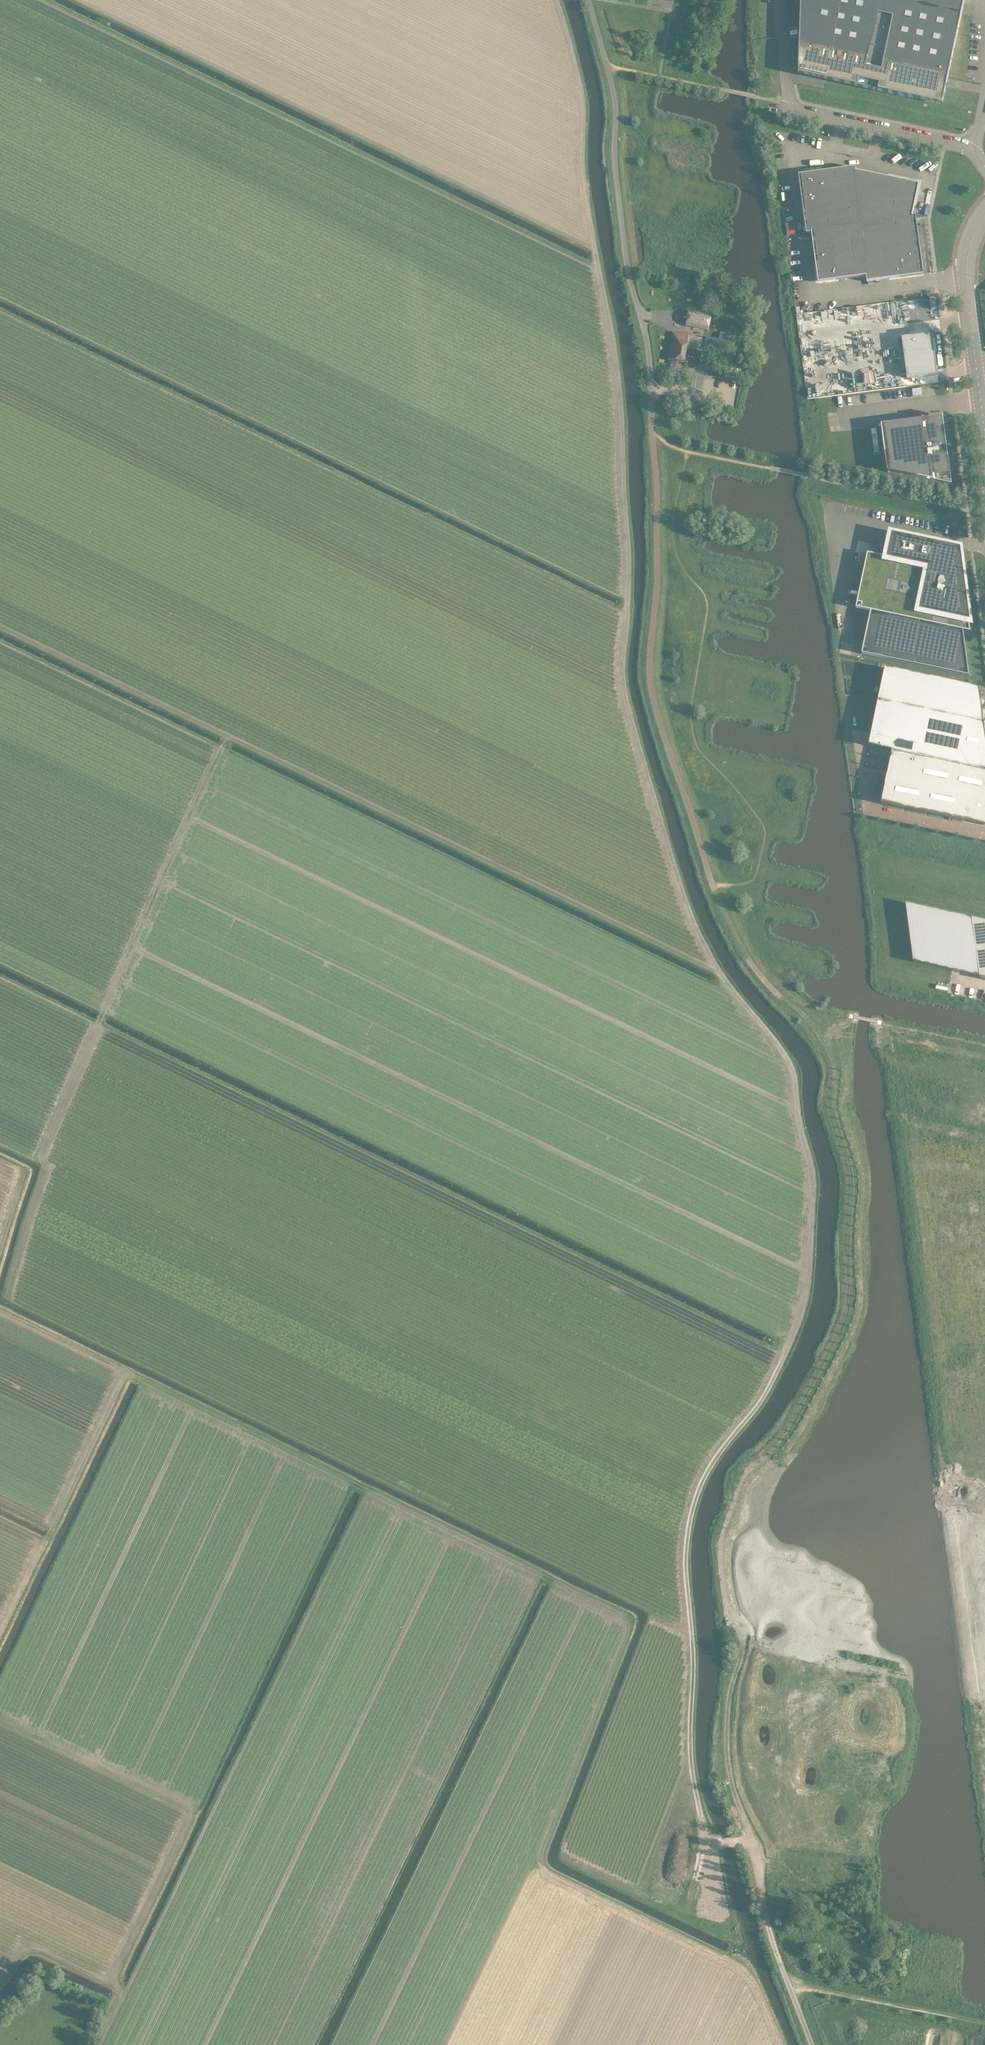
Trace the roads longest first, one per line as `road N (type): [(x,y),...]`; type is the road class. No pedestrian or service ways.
road 1 (track): [(589,0),(616,103),(616,177),(652,383),(652,431)]
road 2 (unclassified): [(984,439),(965,271),(984,211)]

